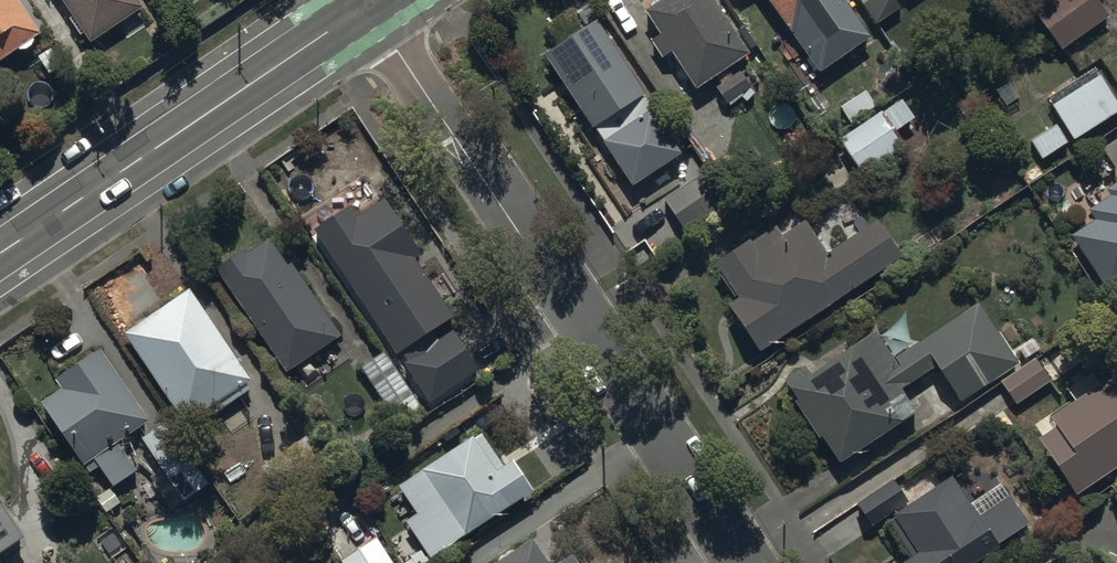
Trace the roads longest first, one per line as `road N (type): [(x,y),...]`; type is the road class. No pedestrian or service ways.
road 1 (residential): [(371,1),(744,562)]
road 2 (tertiary): [(0,252),(371,1)]

